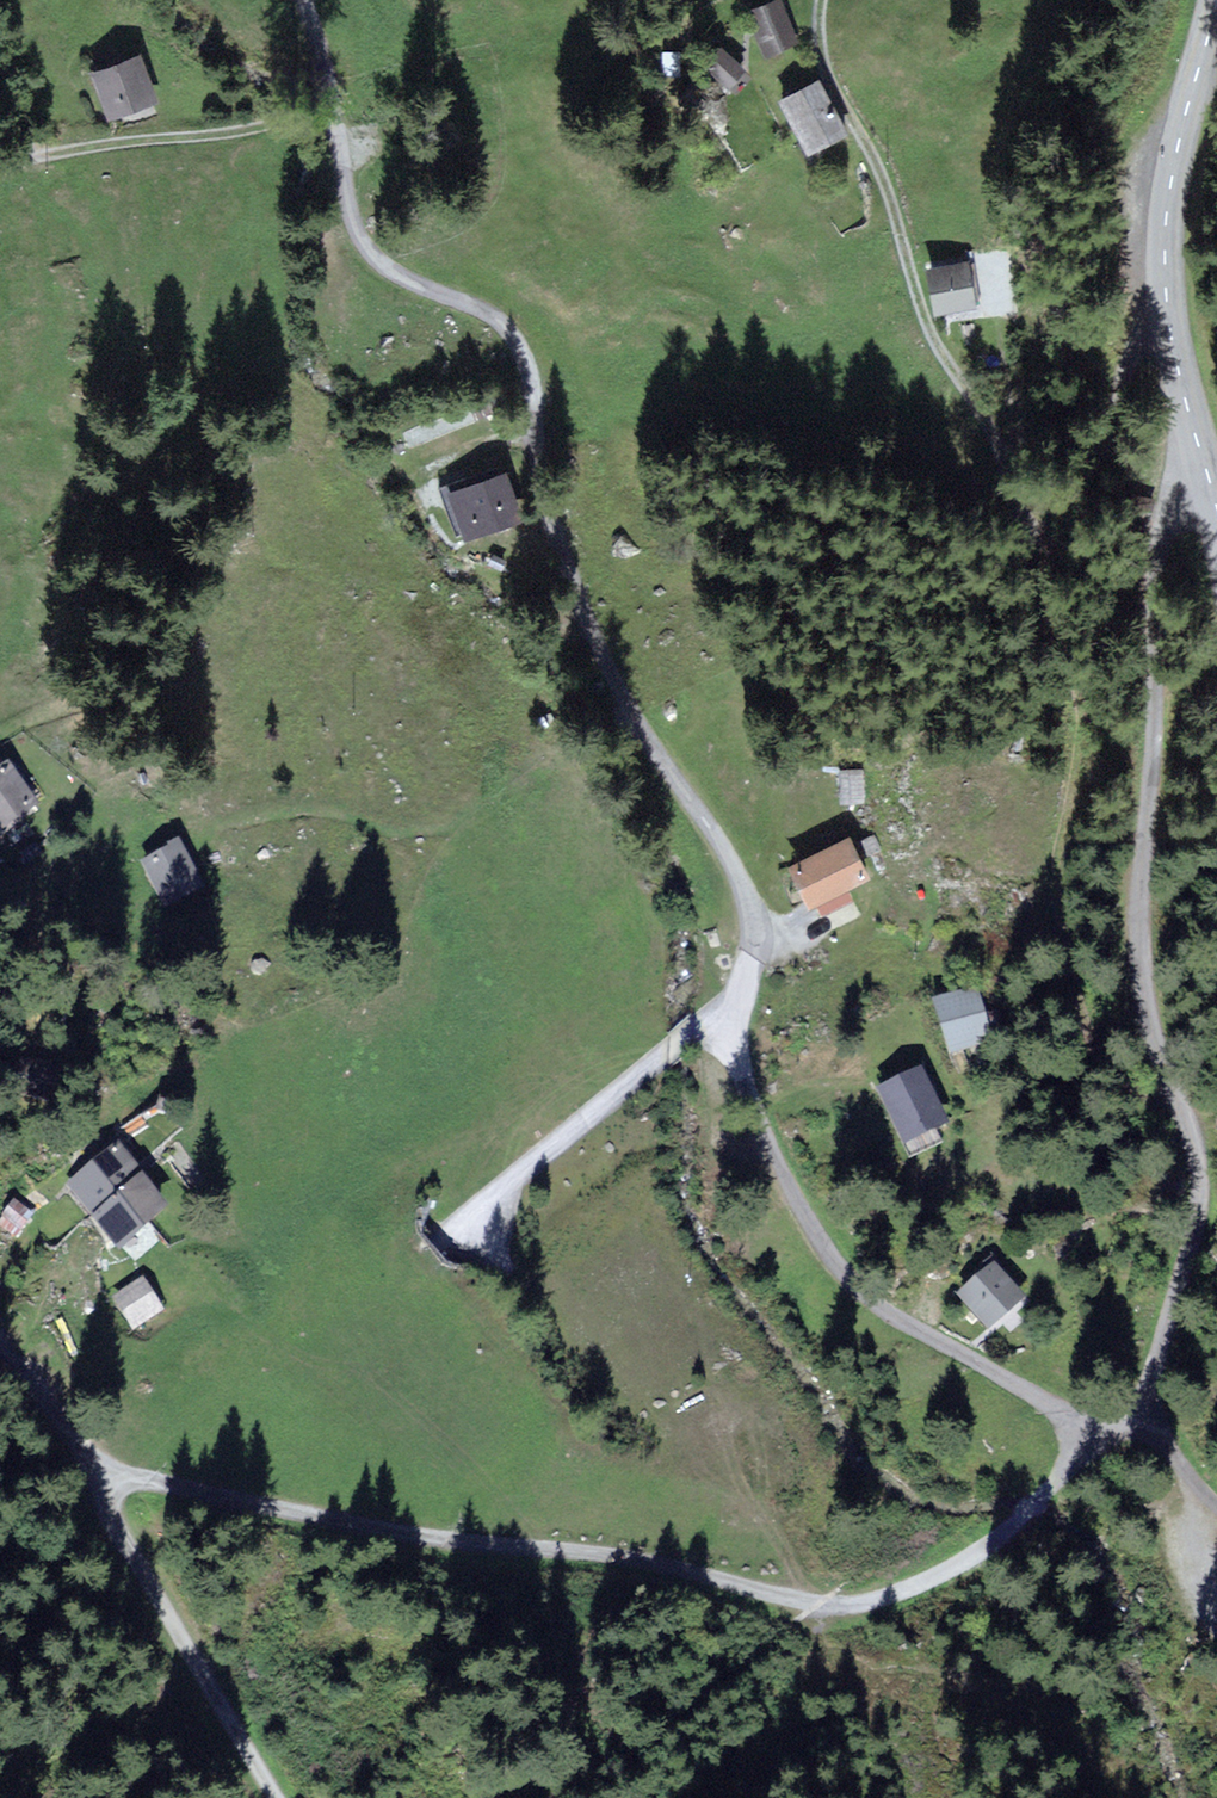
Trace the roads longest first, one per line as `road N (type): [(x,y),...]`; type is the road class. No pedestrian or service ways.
road 1 (residential): [(1067,1425),(1023,1388),(861,1291),(793,1195),(734,1029),(755,952),(753,908),(600,650),(554,510),(530,365),(512,330),(401,281),(369,255),(306,0)]
road 2 (track): [(821,0),(831,81),(873,149),(939,345),(997,433),(1071,634),(1087,745),(1058,872),(1109,1085),(1185,1115)]
road 3 (residential): [(1139,1416),(1189,1252),(1199,1191),(1188,1125),(1143,984),(1153,587),(1169,535),(1212,487)]
road 4 (tertiary): [(1216,6),(1176,154),(1167,262),(1173,338),(1212,487)]
road 5 (track): [(276,1797),(108,1515),(95,1472)]
road 6 (track): [(0,165),(116,143),(340,120)]
road 7 (track): [(95,1472),(68,1418),(21,1364),(0,1354)]

